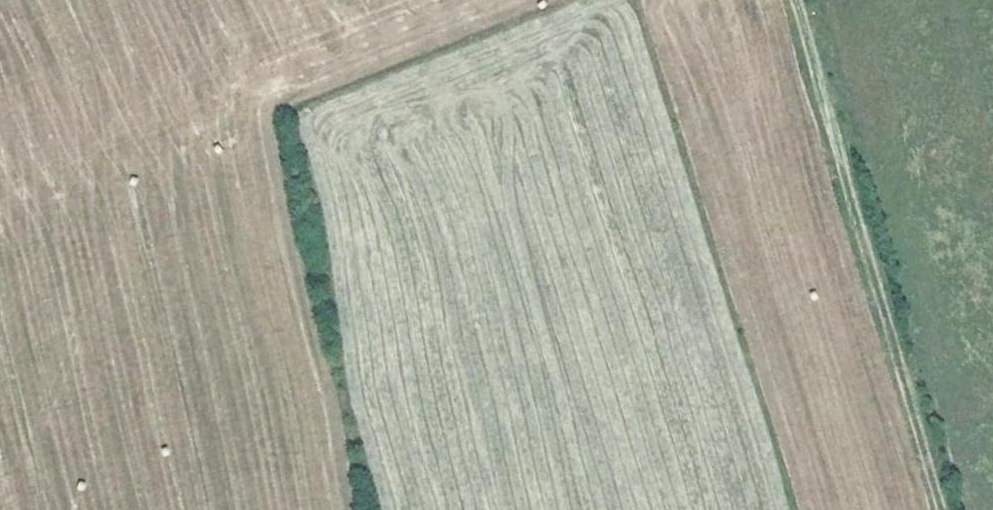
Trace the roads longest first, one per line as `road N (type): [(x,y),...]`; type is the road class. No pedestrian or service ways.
road 1 (track): [(943,509),(803,0)]

